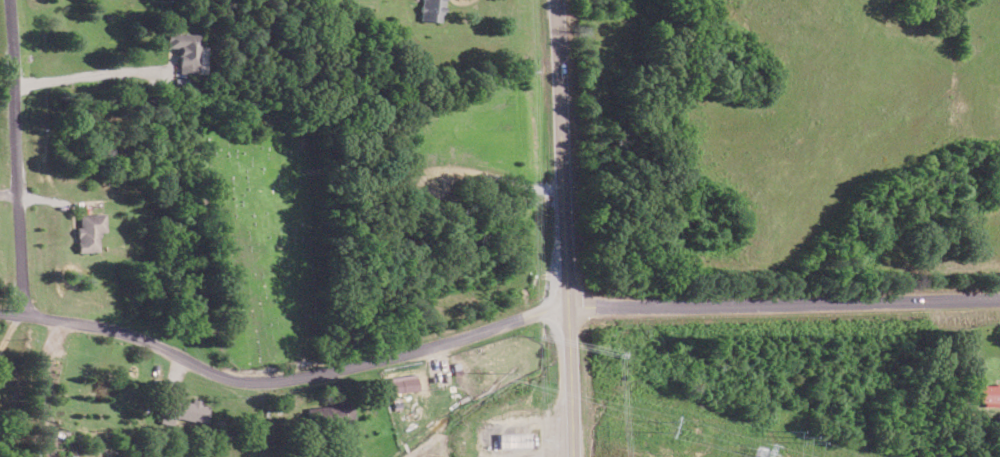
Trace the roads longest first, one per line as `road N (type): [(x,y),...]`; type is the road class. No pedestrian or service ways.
road 1 (residential): [(0,315),(139,338),(218,377),(259,384),(476,336),(565,305)]
road 2 (tertiary): [(570,456),(556,0)]
road 3 (residential): [(565,305),(999,301)]
road 4 (residential): [(11,0),(24,317)]

